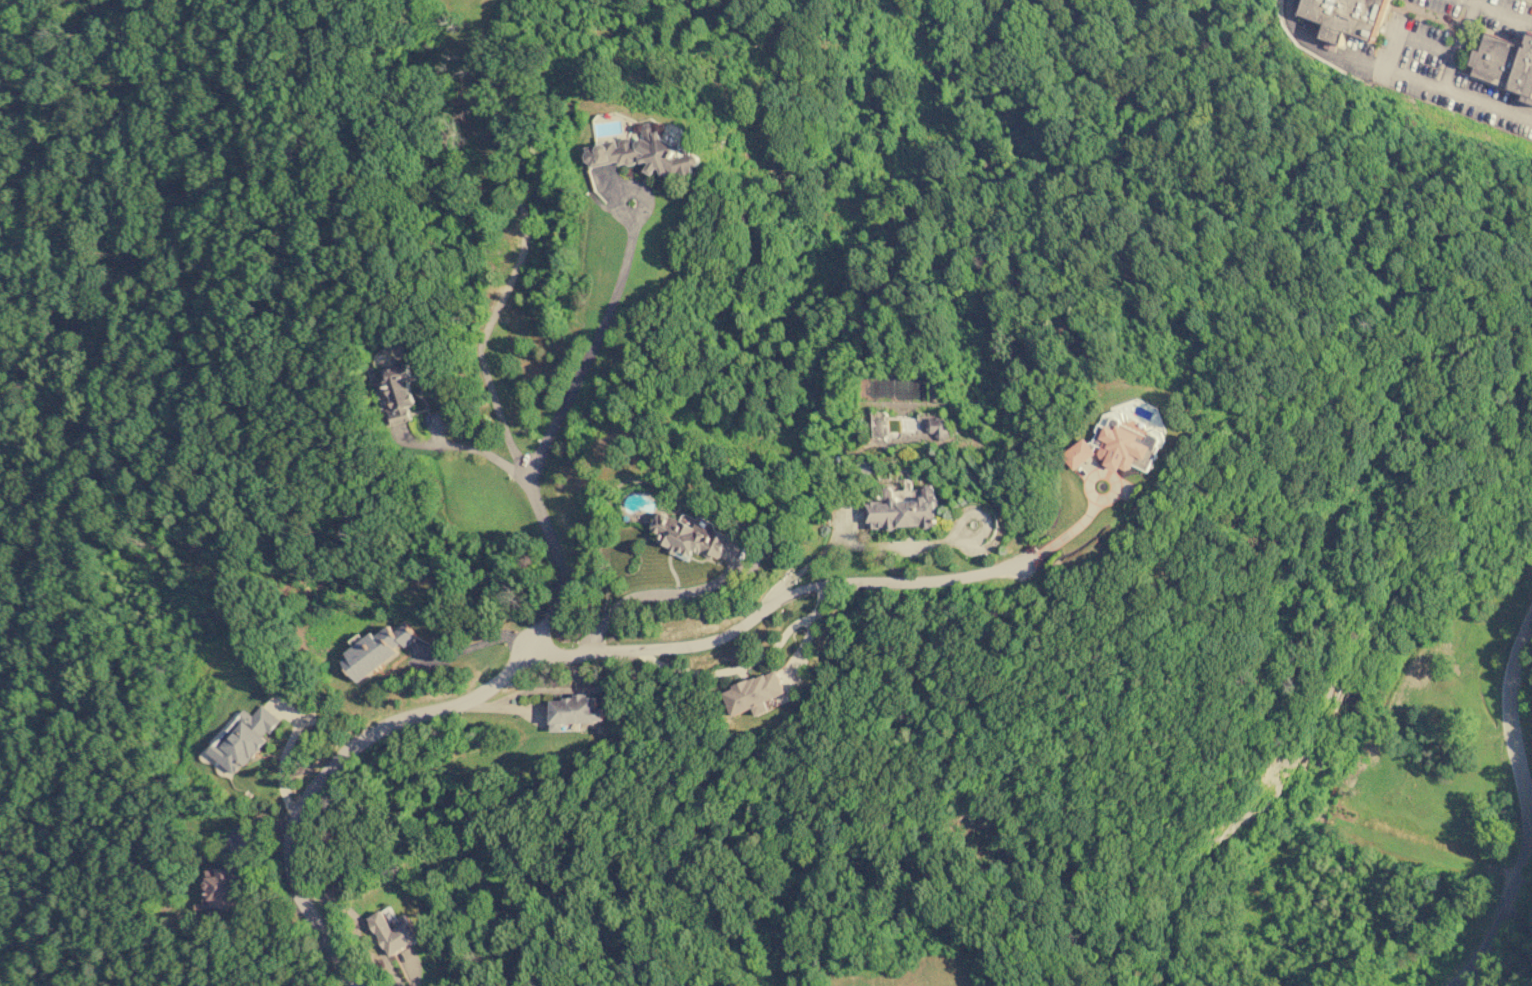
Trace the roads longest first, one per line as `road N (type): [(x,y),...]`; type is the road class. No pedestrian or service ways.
road 1 (residential): [(528,647),(501,681),(355,741),(295,806),(285,846),(290,888),(360,985)]
road 2 (residential): [(524,205),(527,241),(479,355),(561,561),(557,597),(528,647)]
road 3 (residential): [(1531,623),(1509,711),(1531,843),(1490,947),(1458,985)]

